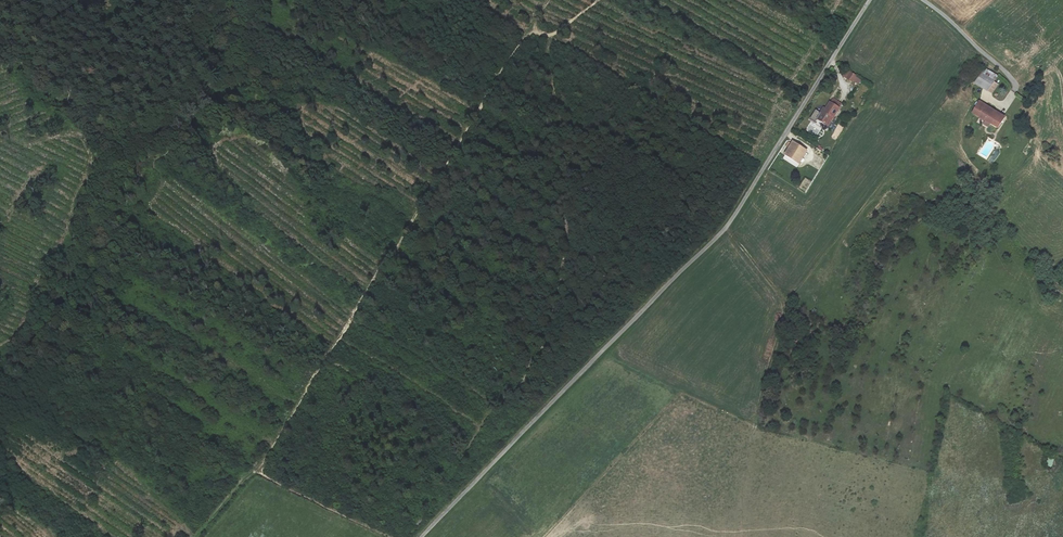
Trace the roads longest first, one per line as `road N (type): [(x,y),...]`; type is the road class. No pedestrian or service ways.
road 1 (unclassified): [(870,0),(725,228),(421,536)]
road 2 (track): [(259,468),(548,0)]

